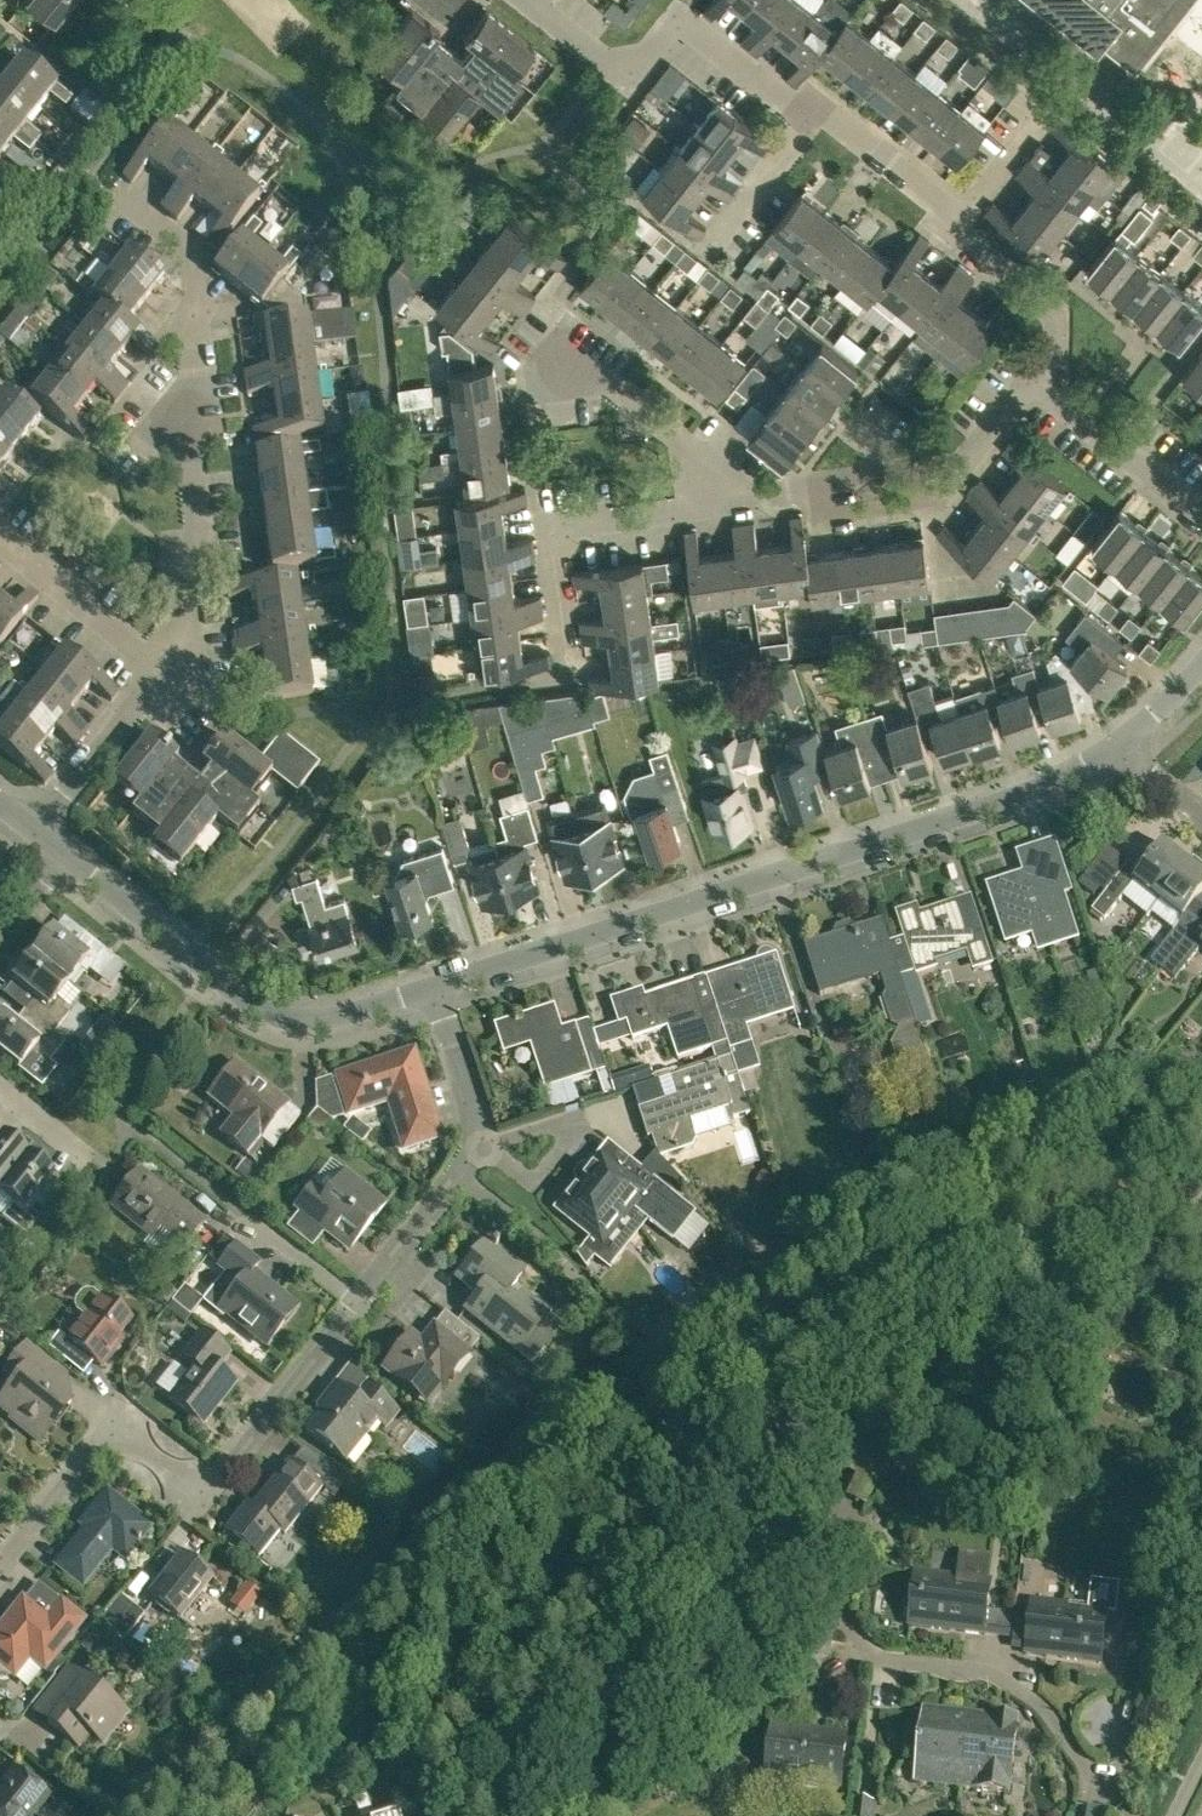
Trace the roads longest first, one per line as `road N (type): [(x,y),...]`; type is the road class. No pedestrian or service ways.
road 1 (residential): [(1129,1815),(1039,1701),(1011,1680),(988,1669),(871,1656),(861,1646),(674,1385),(540,1237),(457,1177)]
road 2 (residential): [(432,992),(1034,792),(1126,745)]
road 3 (residential): [(0,1566),(113,1425),(201,1494),(351,1308)]
road 4 (residential): [(168,671),(182,643),(178,579),(201,533),(185,336),(198,308),(195,268),(189,245),(124,198)]
road 5 (residential): [(66,860),(264,1016),(318,1024),(432,992)]
road 6 (residential): [(811,111),(781,104),(672,29),(627,85),(514,0)]
road 7 (residential): [(572,661),(558,535),(574,523),(702,508)]
road 8 (residential): [(1048,392),(1055,316),(954,224)]
road 9 (residential): [(34,835),(168,671)]
road 10 (residential): [(702,508),(686,451),(564,360)]
road 11 (residential): [(168,671),(0,544)]
road 12 (residential): [(1201,517),(1048,392)]
road 13 (residential): [(954,224),(811,111)]
road 14 (residential): [(712,248),(811,111)]
road 15 (residential): [(351,1308),(457,1177)]
road 16 (residential): [(482,1149),(432,992)]
road 17 (residential): [(815,492),(853,511),(932,501),(960,474)]
road 18 (residential): [(815,492),(832,480),(921,468),(960,474)]
road 19 (residential): [(954,224),(1050,110)]
road 20 (residential): [(235,1217),(351,1308)]
road 21 (residential): [(572,1121),(575,1129),(532,1181),(482,1149)]
road 22 (residential): [(960,474),(1021,400),(1048,392)]

